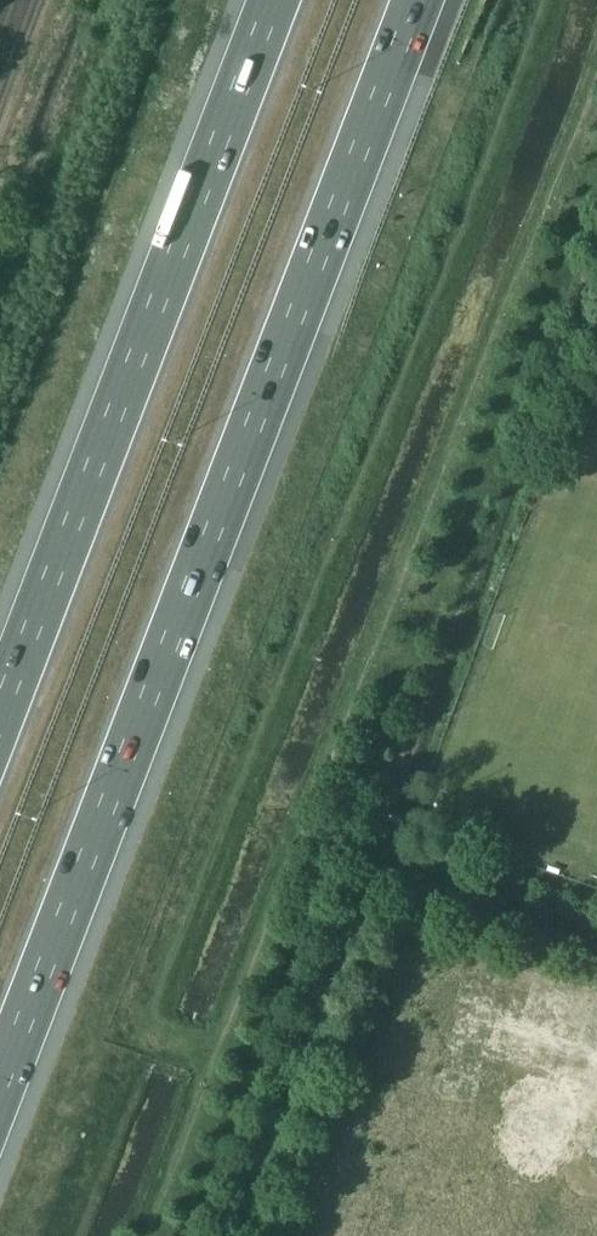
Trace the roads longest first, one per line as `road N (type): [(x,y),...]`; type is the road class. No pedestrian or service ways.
road 1 (track): [(158,1235),(596,80)]
road 2 (motorway): [(0,1088),(418,0)]
road 3 (motorway): [(276,0),(0,718)]

